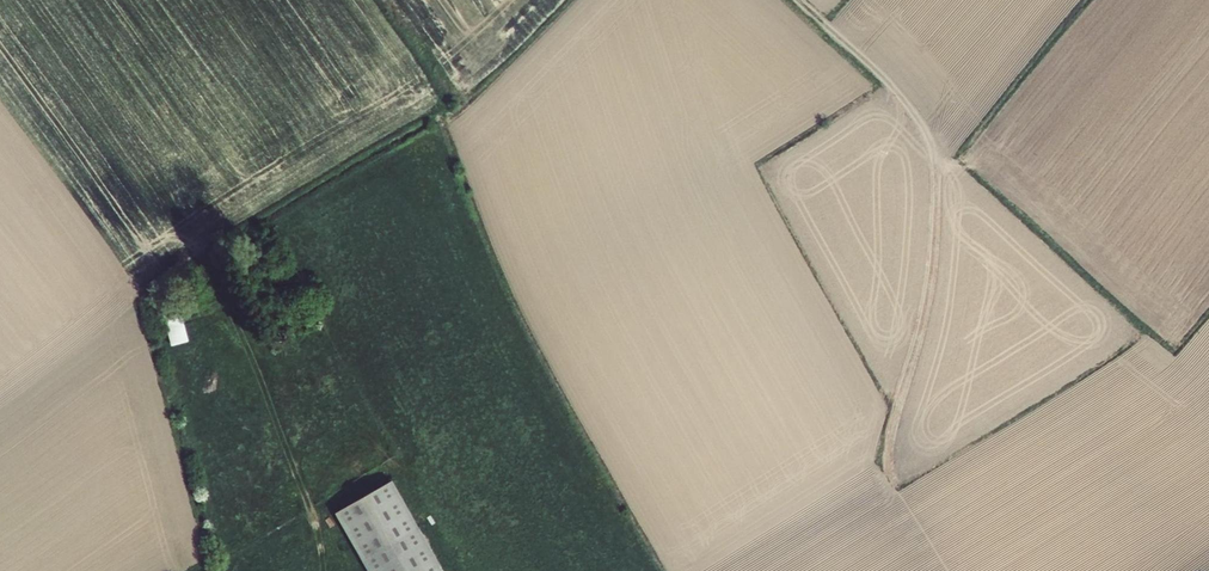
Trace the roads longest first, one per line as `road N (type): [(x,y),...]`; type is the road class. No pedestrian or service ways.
road 1 (track): [(938,570),(886,470),(934,273),(934,165),(904,101),(801,0)]

